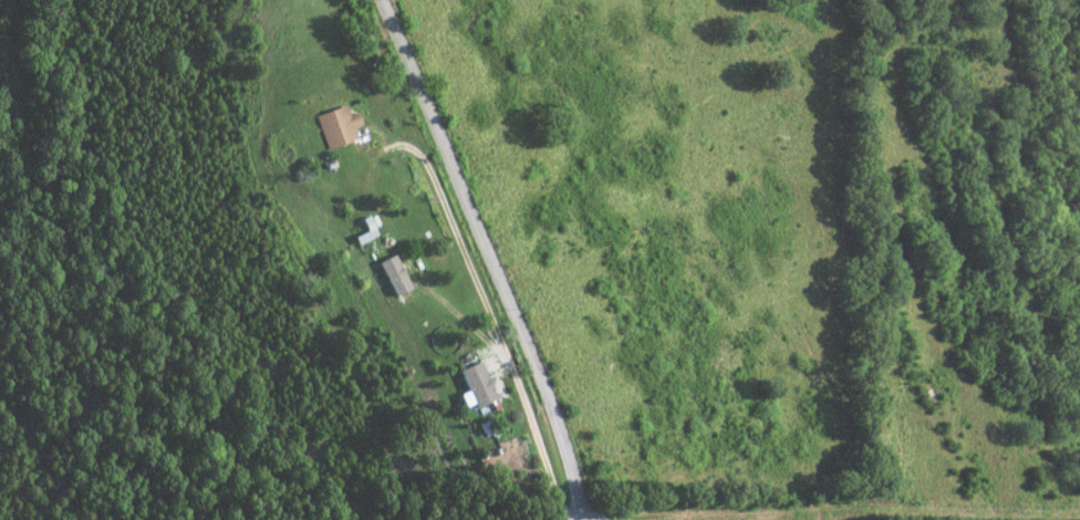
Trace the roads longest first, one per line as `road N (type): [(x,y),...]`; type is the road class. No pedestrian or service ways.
road 1 (residential): [(589,519),(533,345),(391,0)]

